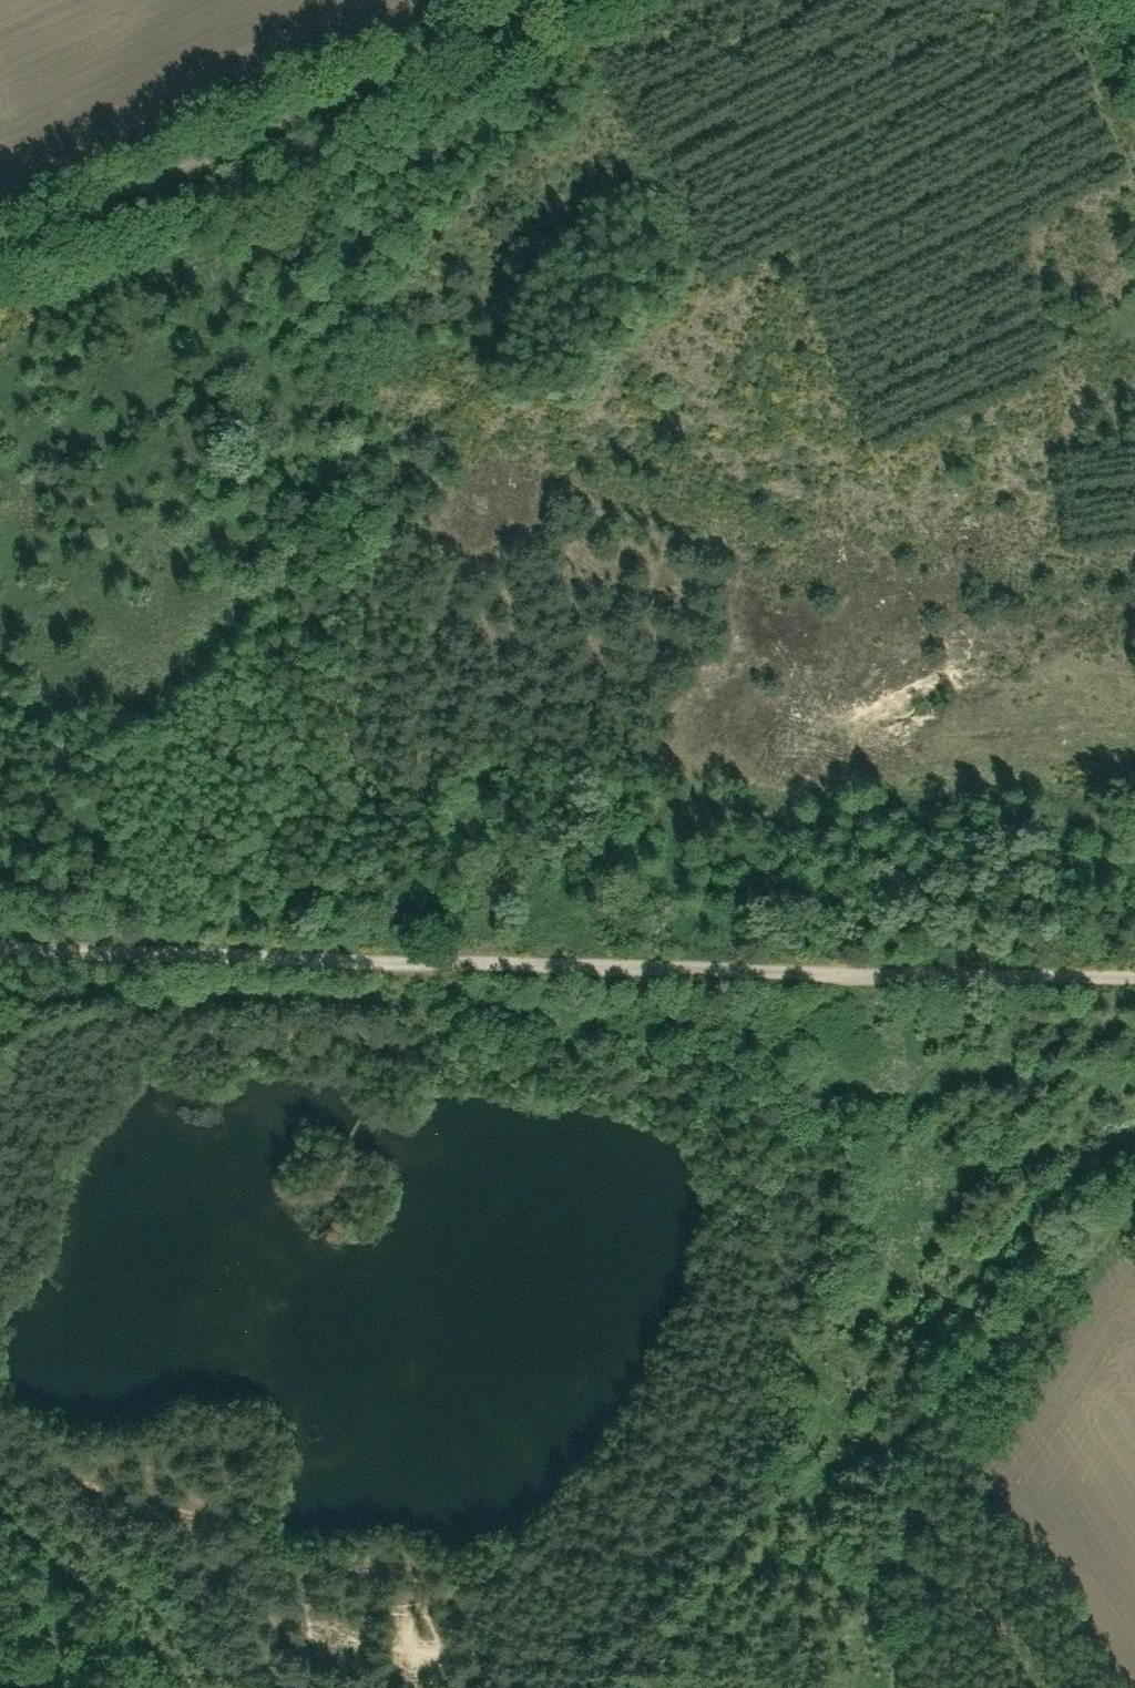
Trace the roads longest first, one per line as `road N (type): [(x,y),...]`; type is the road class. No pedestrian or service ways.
road 1 (track): [(0,945),(659,978),(1134,989)]
road 2 (track): [(0,236),(535,0)]
road 3 (track): [(1134,172),(1075,0)]

